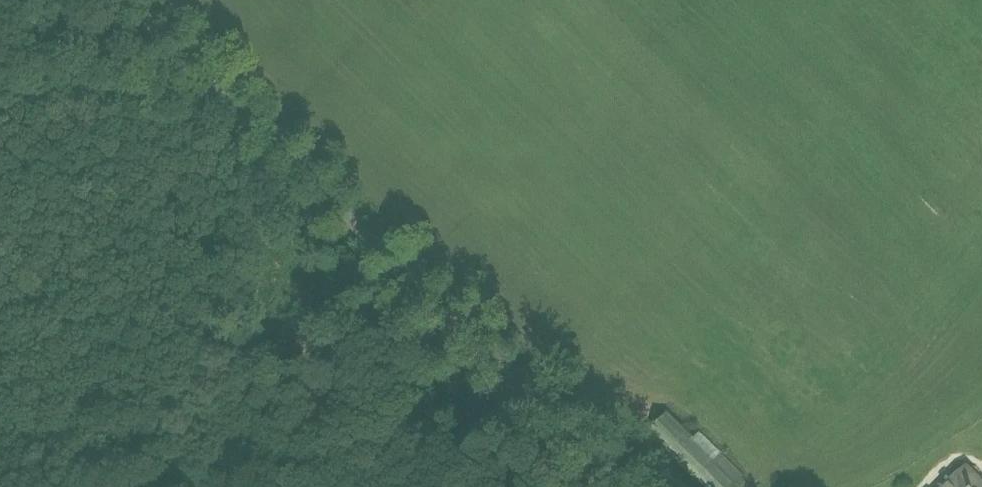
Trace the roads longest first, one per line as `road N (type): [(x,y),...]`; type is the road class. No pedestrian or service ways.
road 1 (track): [(620,486),(133,0)]
road 2 (track): [(0,83),(232,98)]

